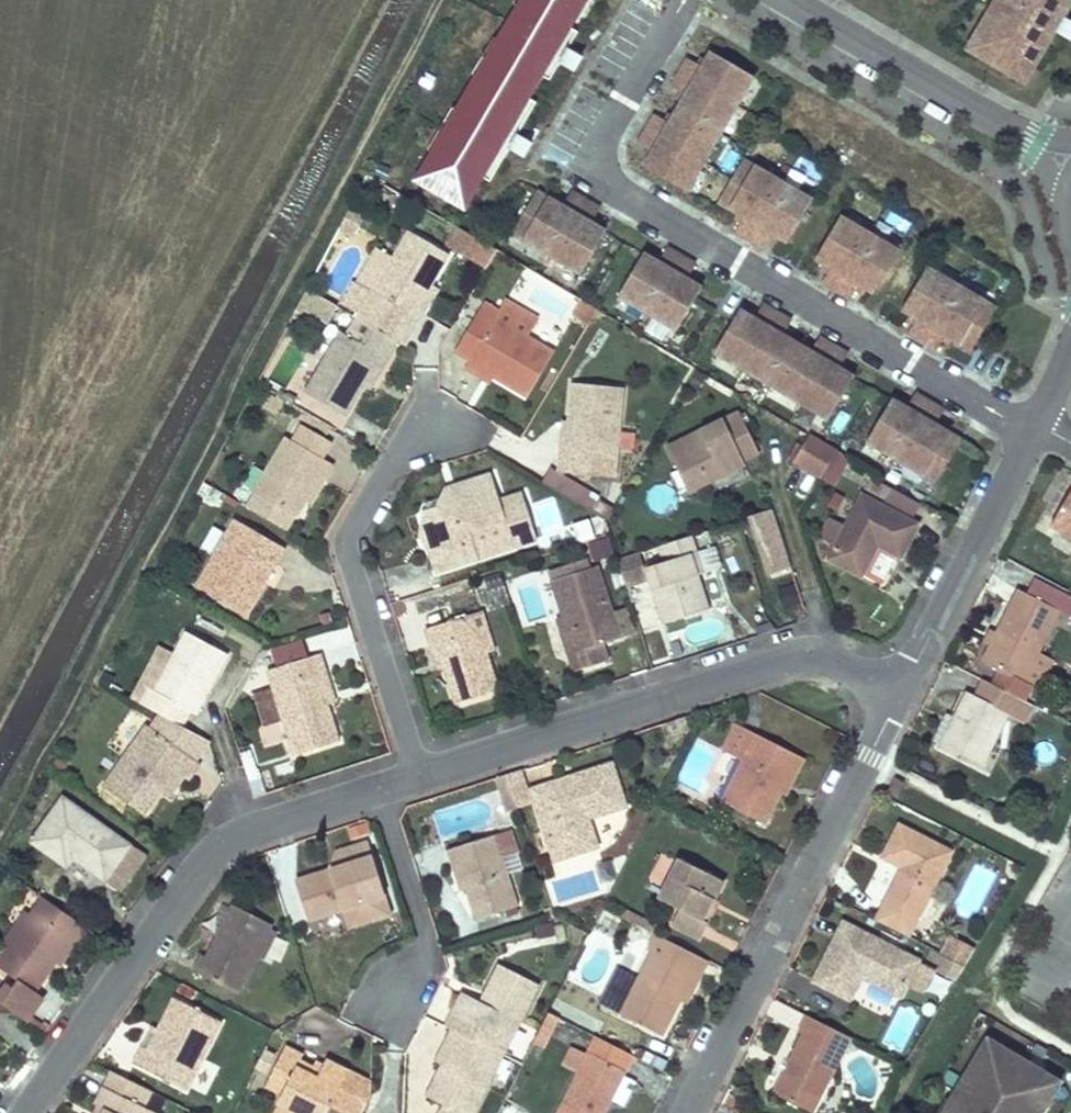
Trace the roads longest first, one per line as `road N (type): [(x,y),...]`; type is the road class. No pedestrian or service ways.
road 1 (residential): [(1031,430),(607,182),(599,157),(603,137),(686,0)]
road 2 (residential): [(416,777),(789,657),(831,659),(901,695)]
road 3 (residential): [(23,1112),(205,860),(245,832),(381,788)]
road 4 (residential): [(686,1112),(901,695)]
road 5 (residential): [(420,409),(347,539),(416,777)]
road 6 (residential): [(791,0),(1070,164)]
road 7 (residential): [(901,695),(1031,430)]
road 8 (residential): [(381,788),(427,938),(392,996)]

